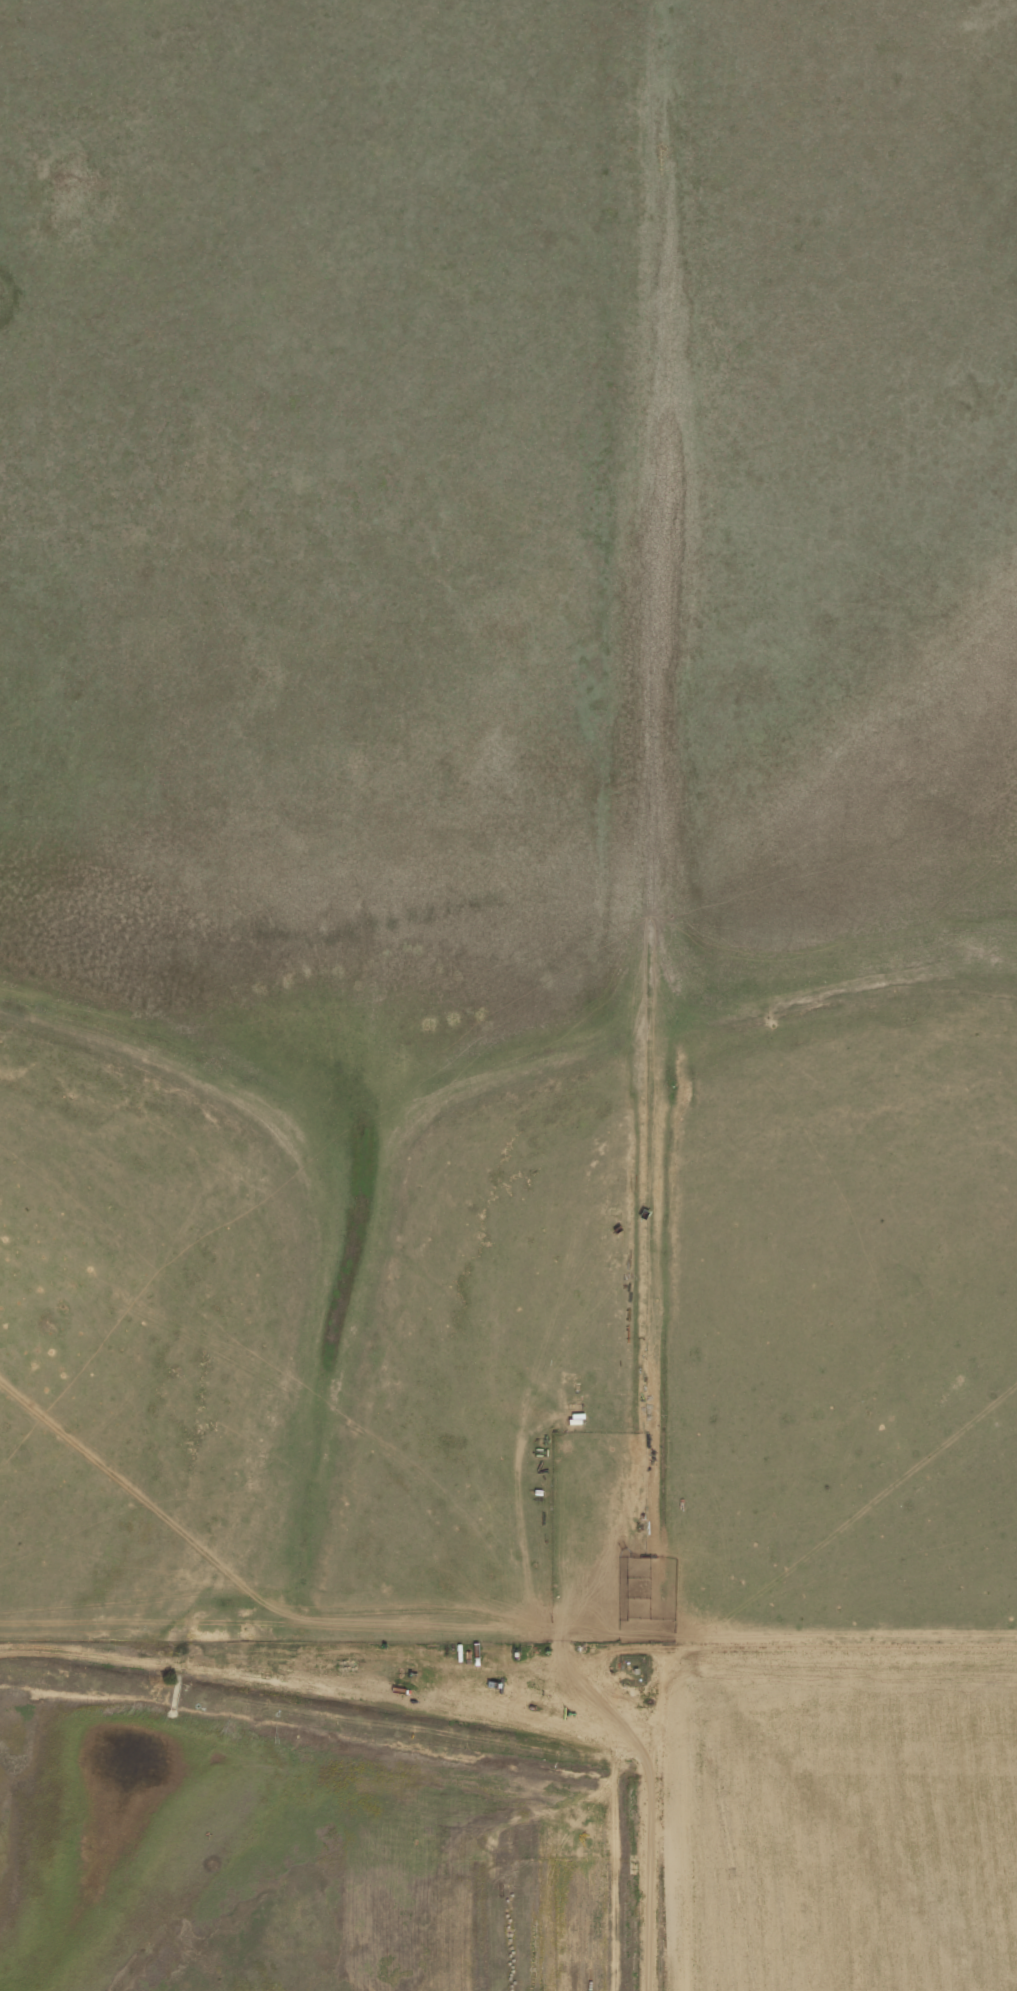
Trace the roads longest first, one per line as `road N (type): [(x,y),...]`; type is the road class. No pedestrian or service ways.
road 1 (residential): [(623,1990),(622,1818),(593,1789)]

